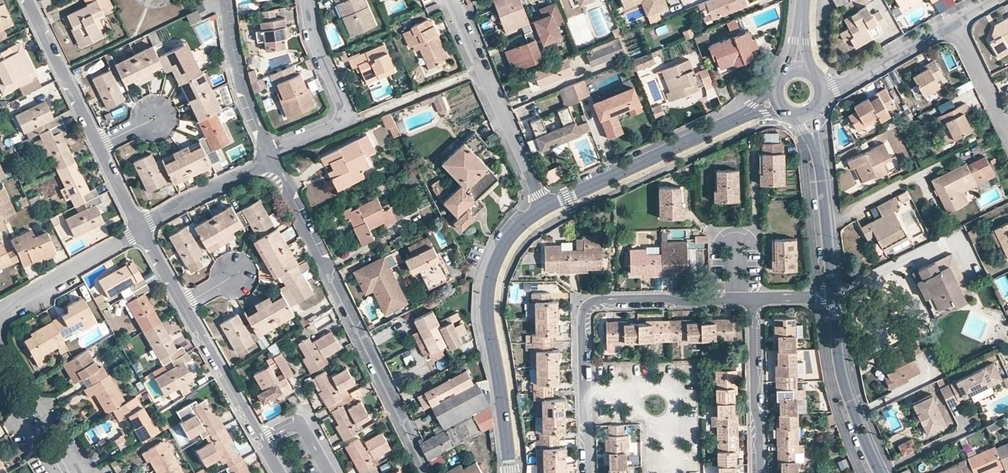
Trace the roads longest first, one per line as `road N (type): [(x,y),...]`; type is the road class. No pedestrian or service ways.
road 1 (residential): [(428,472),(270,156)]
road 2 (residential): [(752,299),(587,305),(589,472)]
road 3 (residential): [(511,472),(487,297),(507,240),(545,207)]
road 4 (residential): [(545,207),(734,125)]
road 5 (residential): [(833,296),(844,386),(879,472)]
road 6 (residential): [(760,472),(752,299)]
road 7 (residential): [(23,0),(101,145)]
road 8 (residential): [(222,0),(234,75),(270,156)]
road 9 (residential): [(142,228),(0,311)]
road 10 (residential): [(185,304),(225,387),(262,439)]
road 11 (residential): [(0,339),(77,472)]
road 12 (residential): [(545,207),(481,69)]
road 13 (residential): [(270,156),(142,228)]
road 14 (residential): [(481,69),(344,118)]
road 15 (track): [(582,391),(653,406),(668,440),(670,472)]
road 16 (residential): [(818,157),(833,296)]
road 17 (residential): [(1007,134),(953,19)]
road 18 (residential): [(307,0),(311,37),(344,118)]

